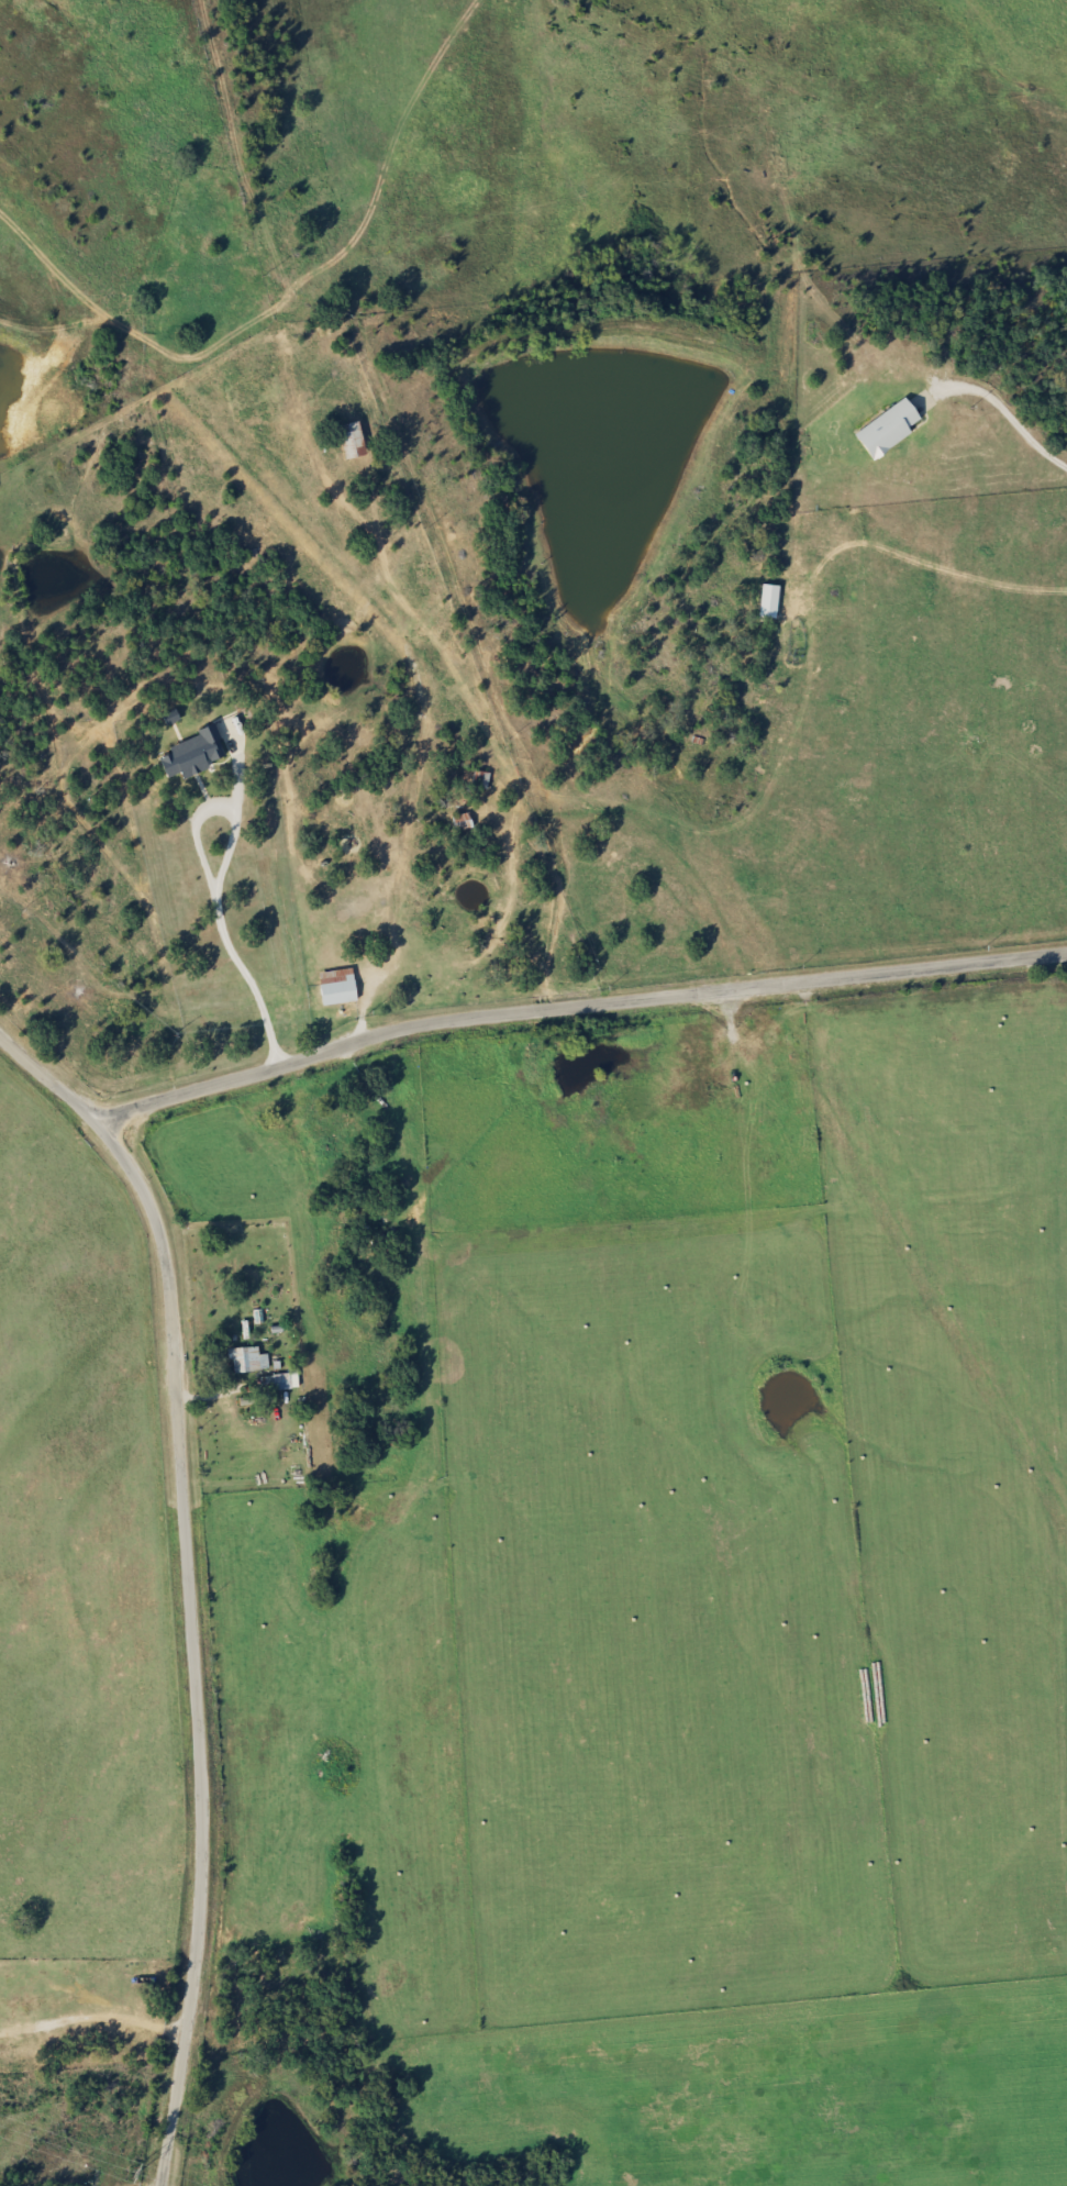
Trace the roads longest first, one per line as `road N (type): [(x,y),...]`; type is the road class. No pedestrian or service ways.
road 1 (residential): [(159,2185),(203,1905),(201,1723),(158,1280),(124,1162),(0,1033)]
road 2 (residential): [(100,1130),(154,1101),(404,1029),(1066,953)]
road 3 (residential): [(356,1044),(366,981),(388,956),(416,680),(375,531),(314,456),(277,352)]

